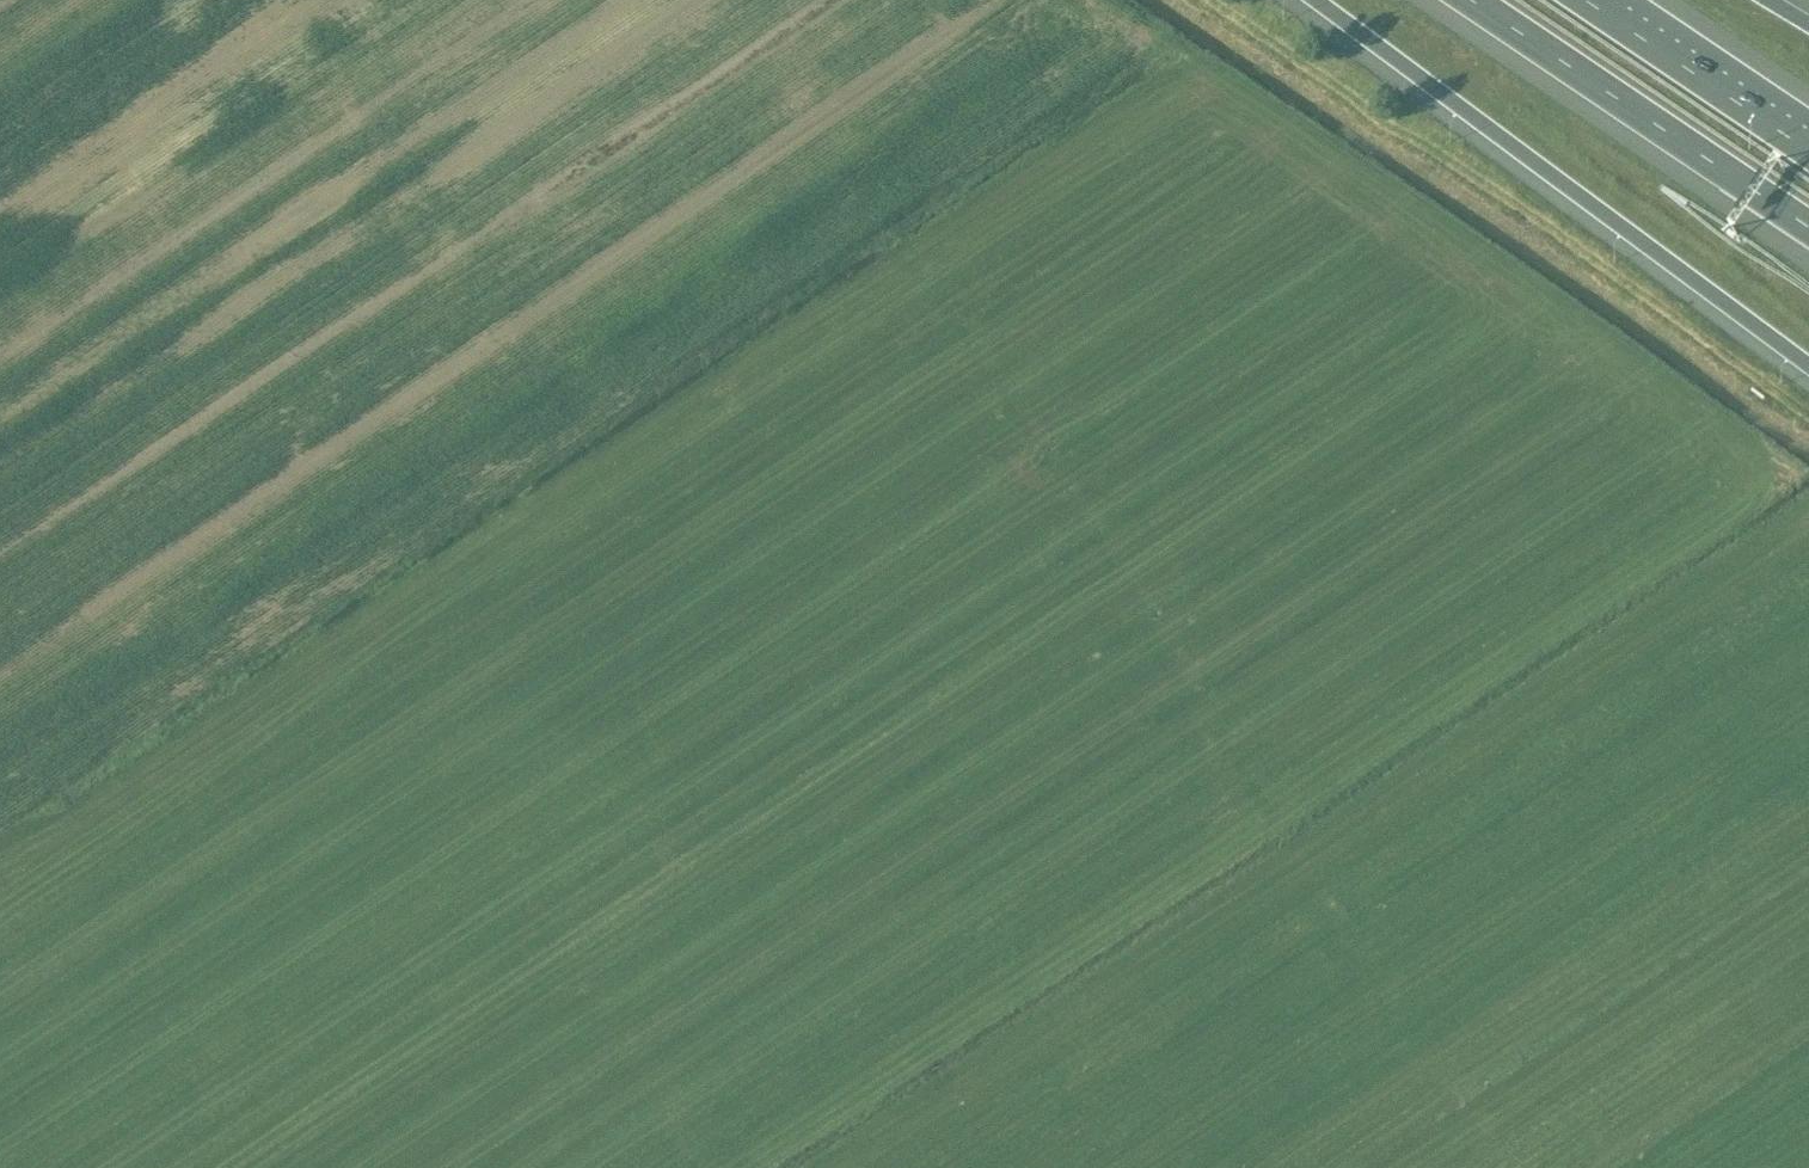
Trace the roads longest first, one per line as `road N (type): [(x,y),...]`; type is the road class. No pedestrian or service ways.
road 1 (motorway): [(1316,0),(1808,371)]
road 2 (motorway): [(1467,0),(1808,231)]
road 3 (motorway): [(1808,151),(1586,0)]

